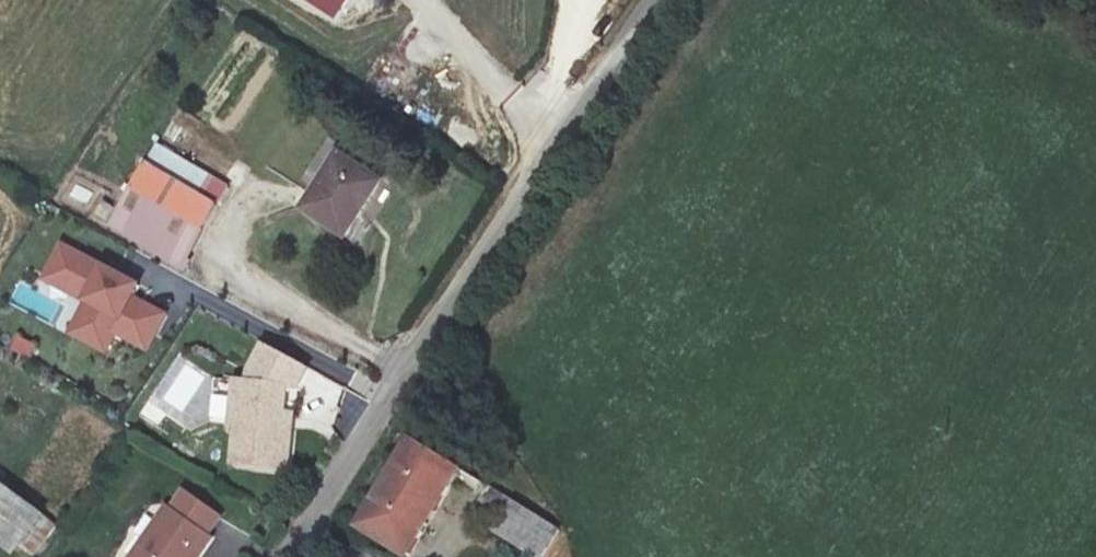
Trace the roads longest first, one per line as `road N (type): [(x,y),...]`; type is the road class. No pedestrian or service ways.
road 1 (unclassified): [(315,517),(405,370),(660,0)]

